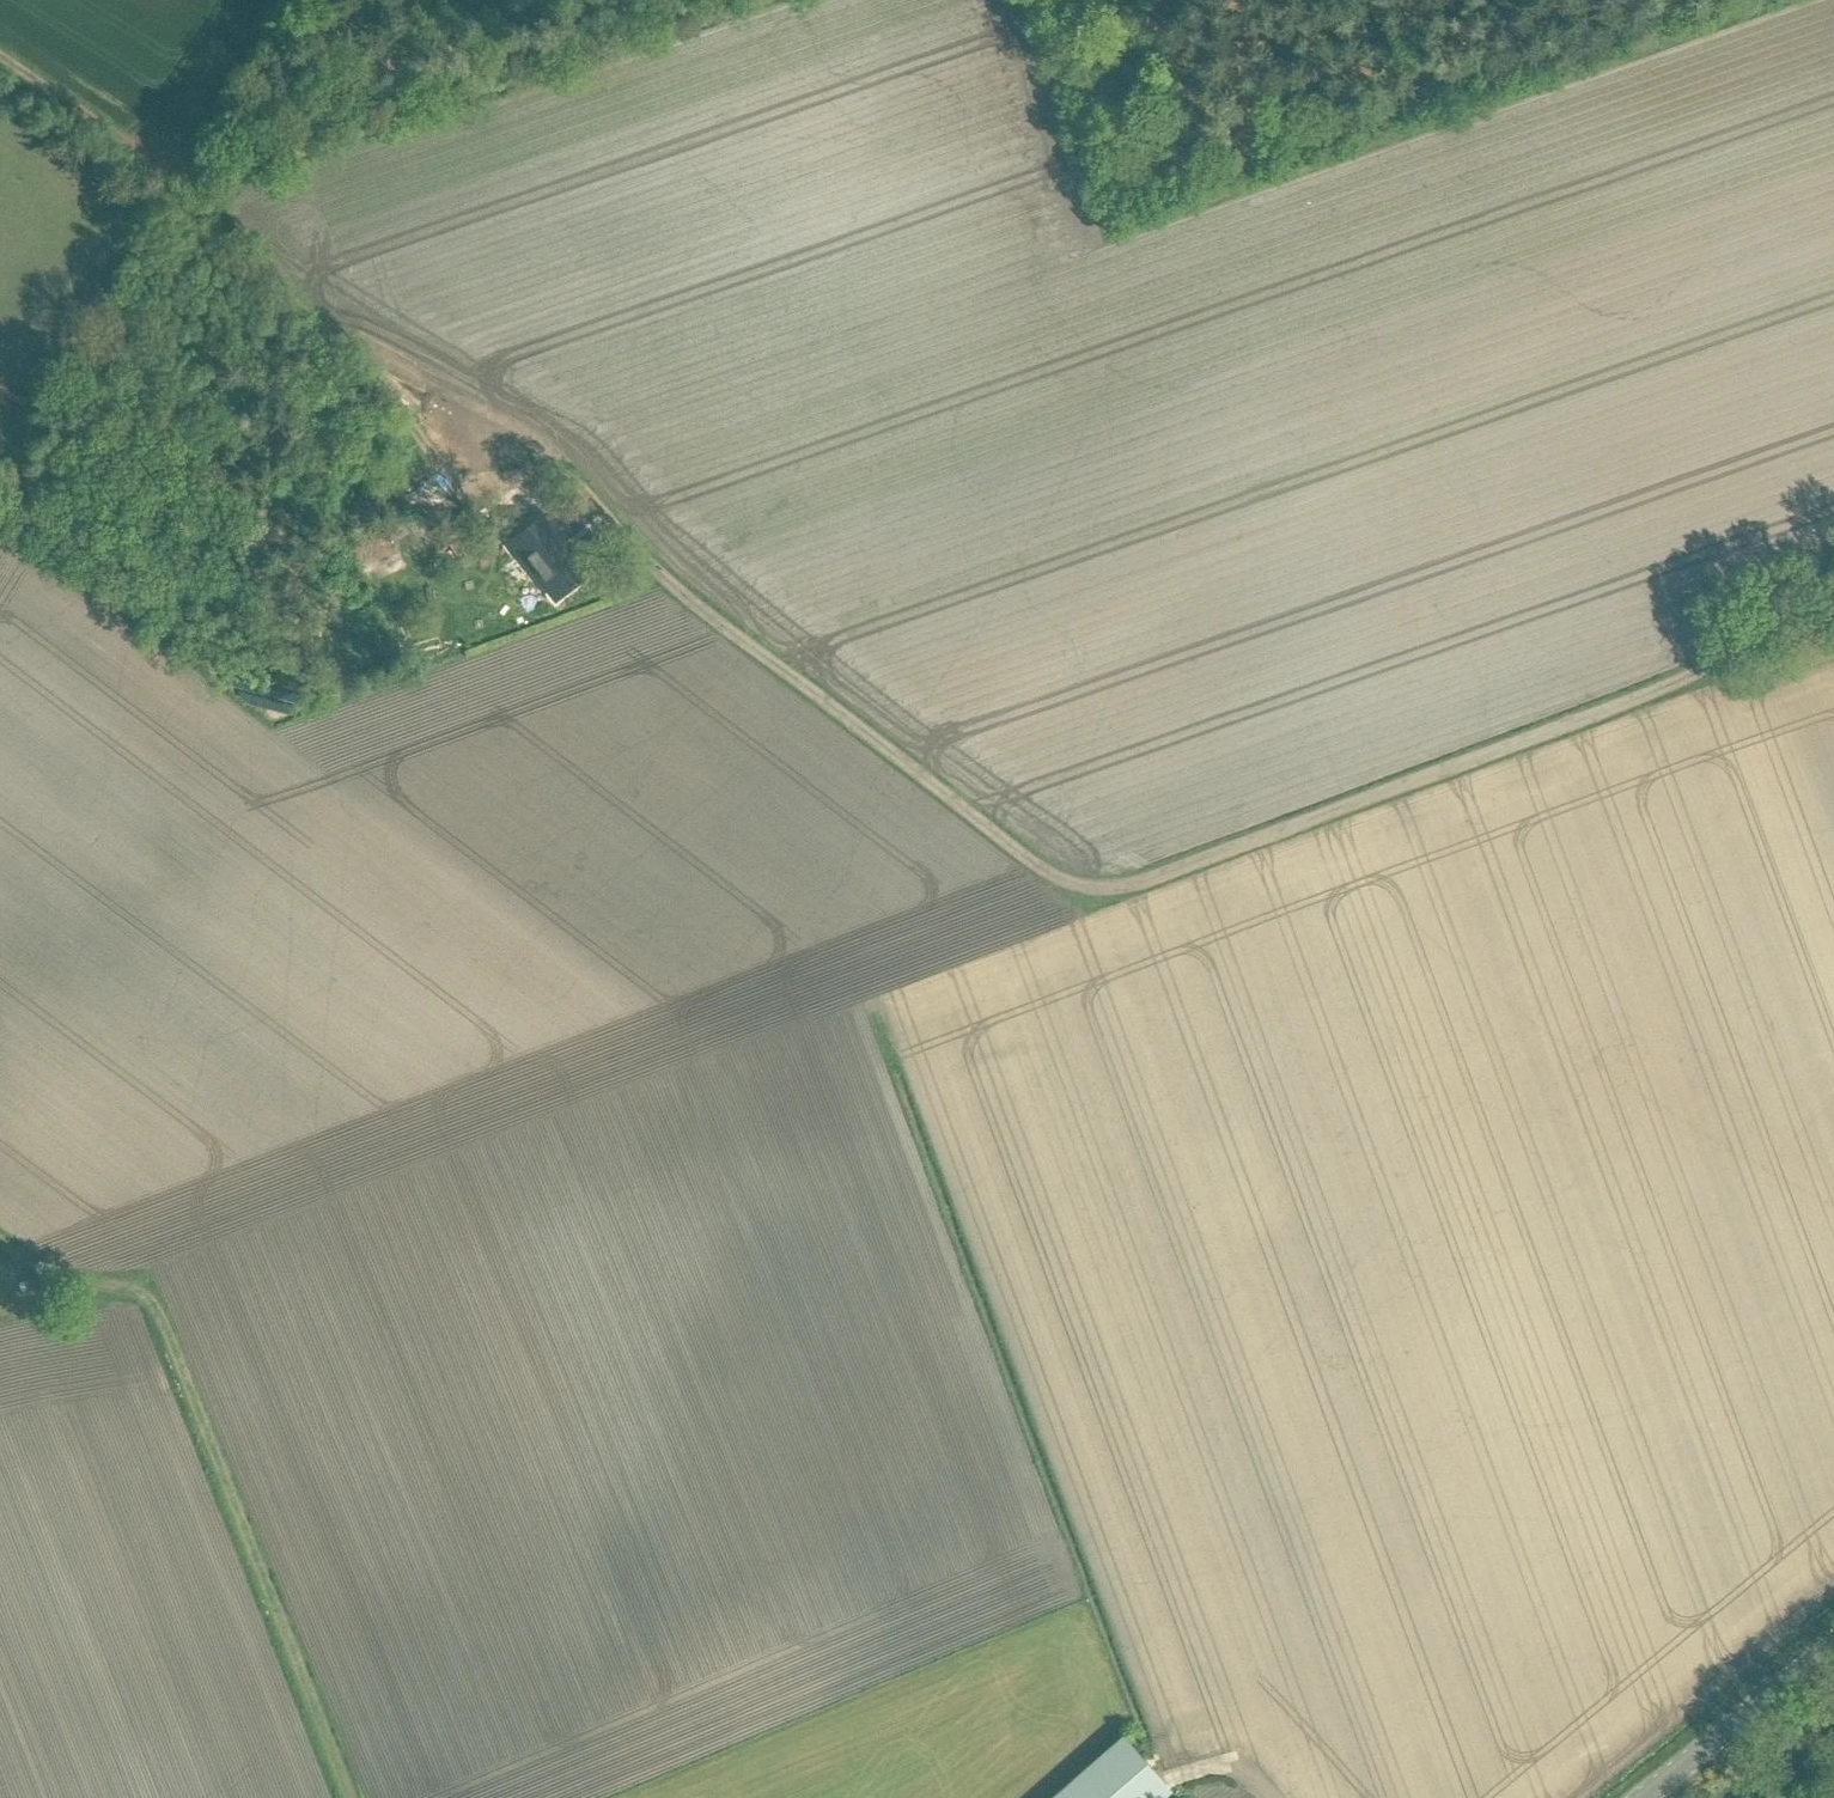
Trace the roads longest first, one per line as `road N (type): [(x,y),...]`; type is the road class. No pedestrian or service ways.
road 1 (track): [(0,58),(201,194),(414,425),(455,482),(554,480),(586,489),(701,610),(1054,878),(1085,888),(1118,888),(1833,617)]
road 2 (track): [(0,1242),(60,1283),(134,1289),(159,1311),(350,1797)]
road 3 (tertiary): [(1645,1797),(1833,1643)]

